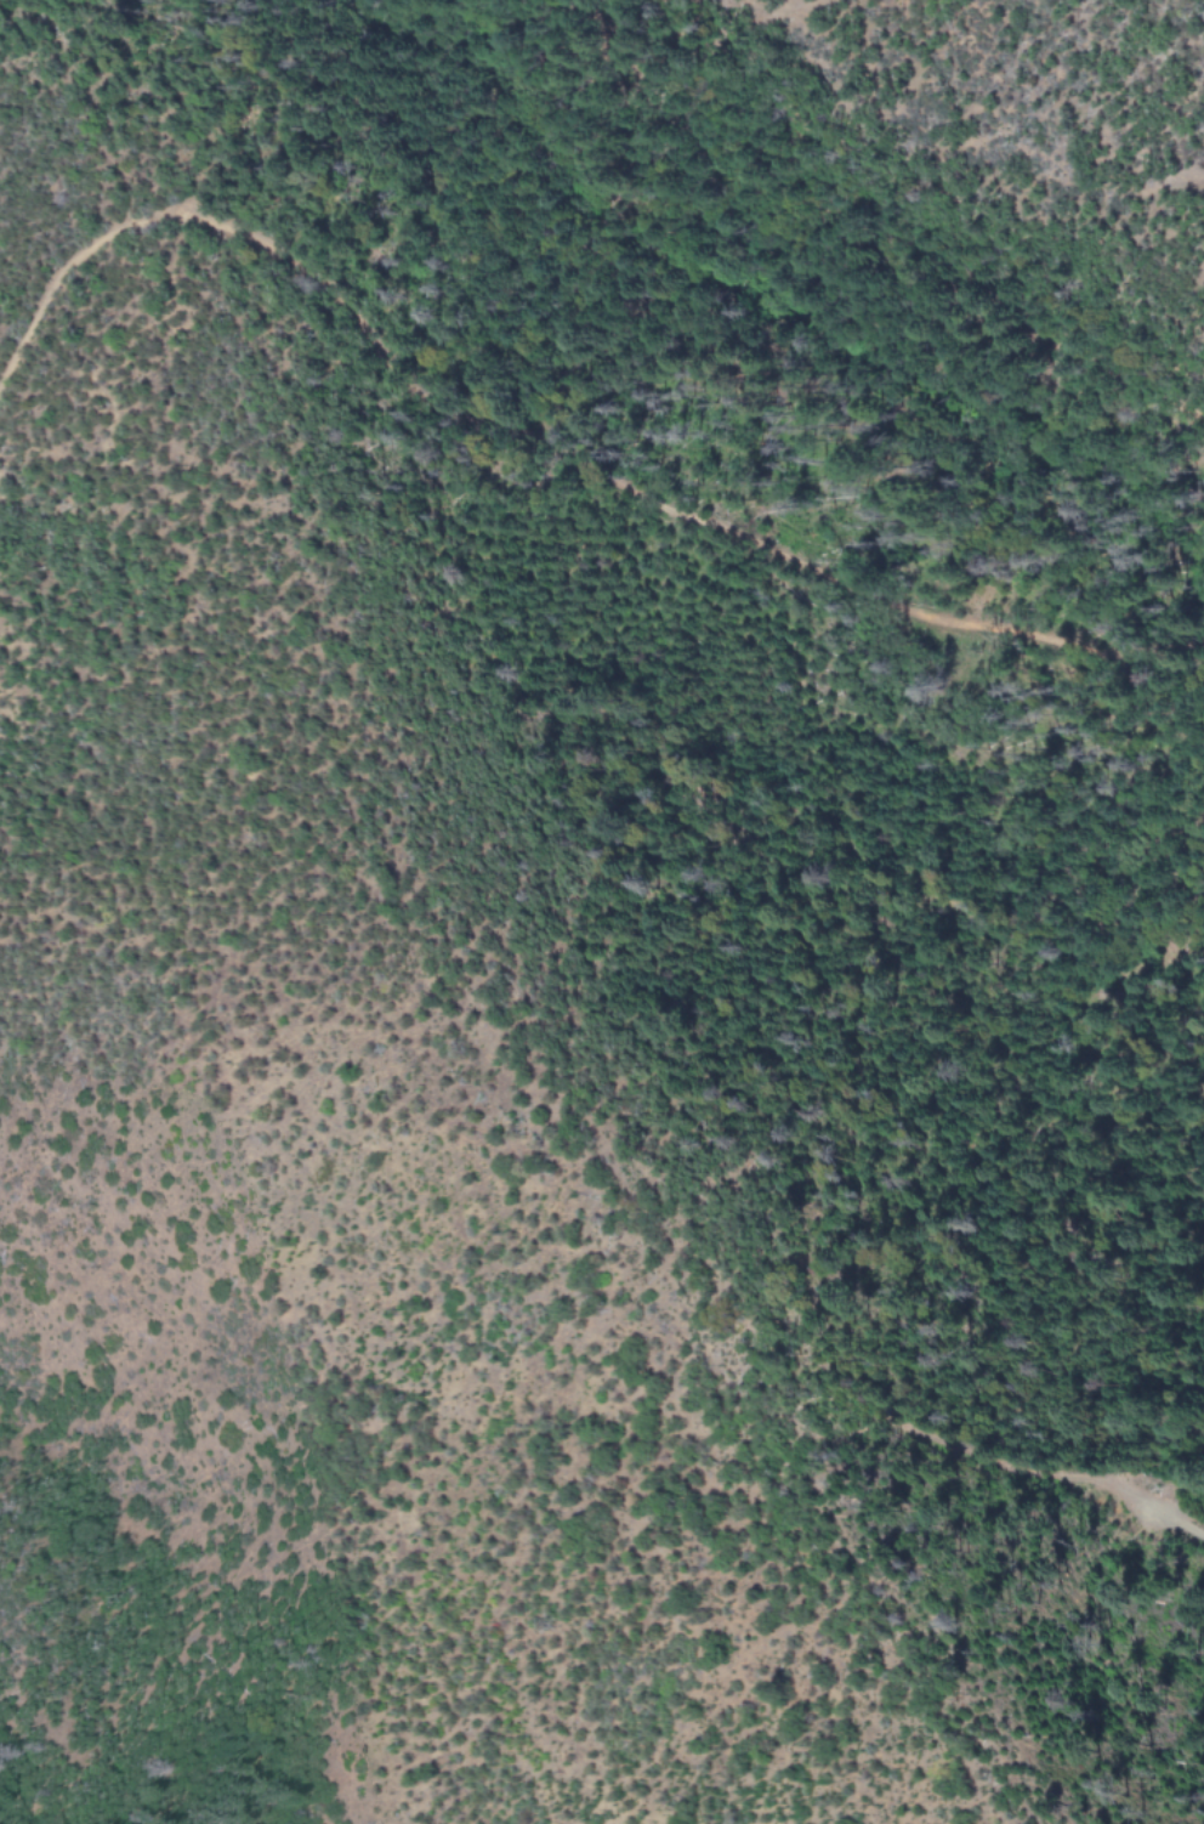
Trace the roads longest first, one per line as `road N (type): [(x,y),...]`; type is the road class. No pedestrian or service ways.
road 1 (residential): [(1203,432),(1021,301),(882,228),(751,145),(672,56)]
road 2 (residential): [(672,56),(777,21),(868,49),(930,98),(1021,216),(1021,301)]

